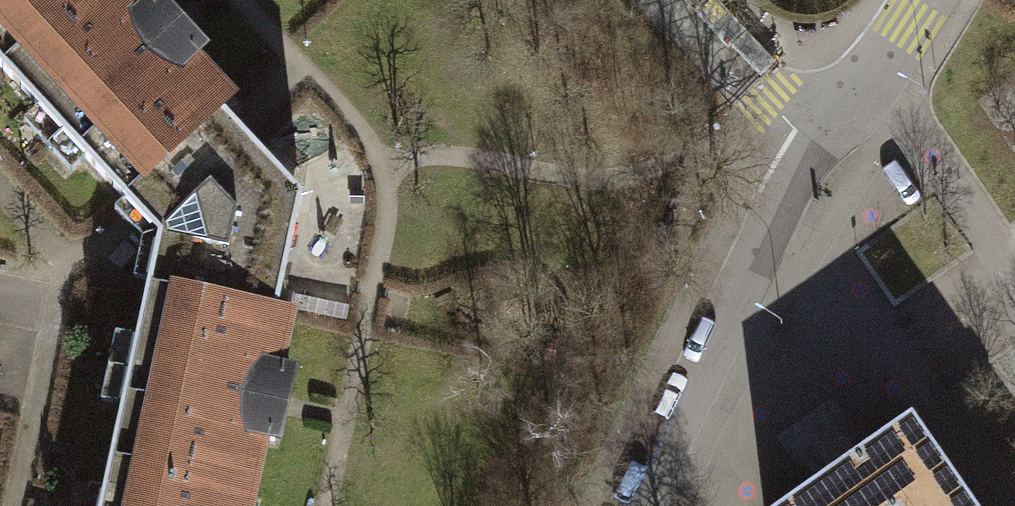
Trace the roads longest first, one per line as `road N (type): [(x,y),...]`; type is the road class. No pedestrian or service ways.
road 1 (residential): [(813,136),(784,187),(652,505)]
road 2 (residential): [(671,0),(763,97),(813,136)]
road 3 (residential): [(921,0),(813,136)]

